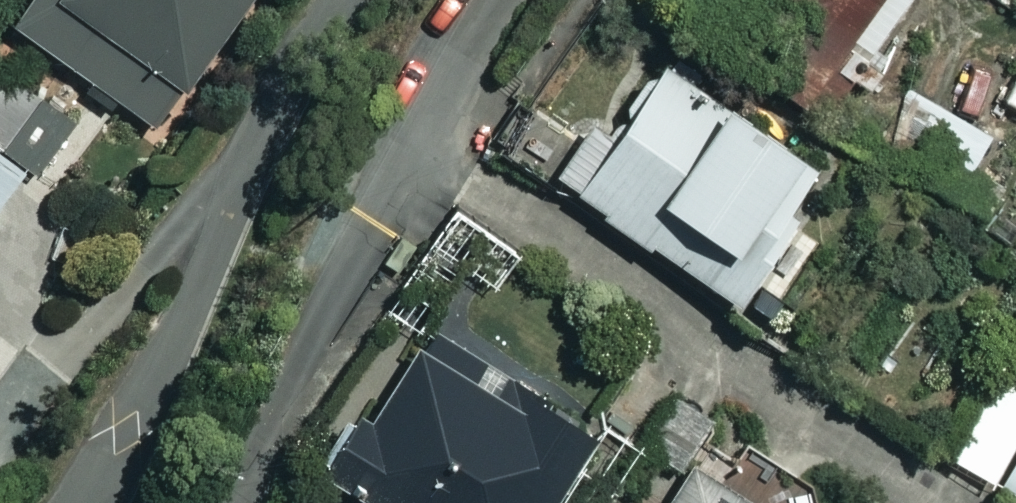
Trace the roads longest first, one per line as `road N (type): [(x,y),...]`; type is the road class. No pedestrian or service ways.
road 1 (residential): [(87,502),(133,431),(243,173),(340,0)]
road 2 (residential): [(500,0),(451,72),(308,350)]

